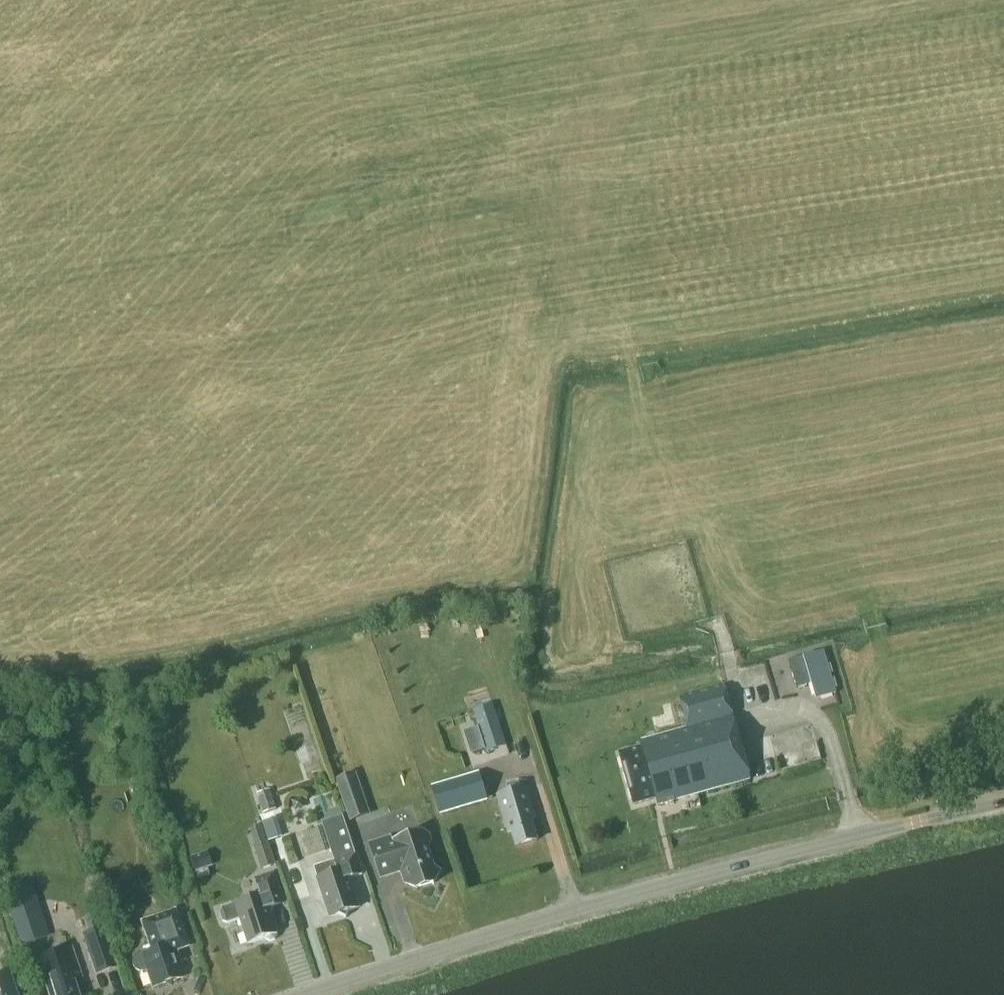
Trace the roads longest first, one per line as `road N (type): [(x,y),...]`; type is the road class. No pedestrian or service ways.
road 1 (unclassified): [(304,994),(575,909),(1003,802)]

